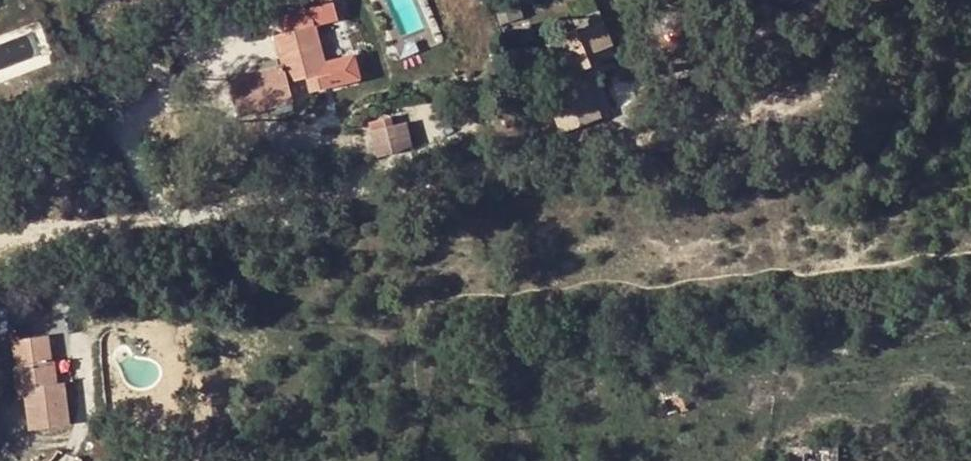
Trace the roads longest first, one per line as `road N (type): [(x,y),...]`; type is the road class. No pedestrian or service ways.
road 1 (residential): [(865,0),(844,18),(816,88),(782,109),(169,217)]

